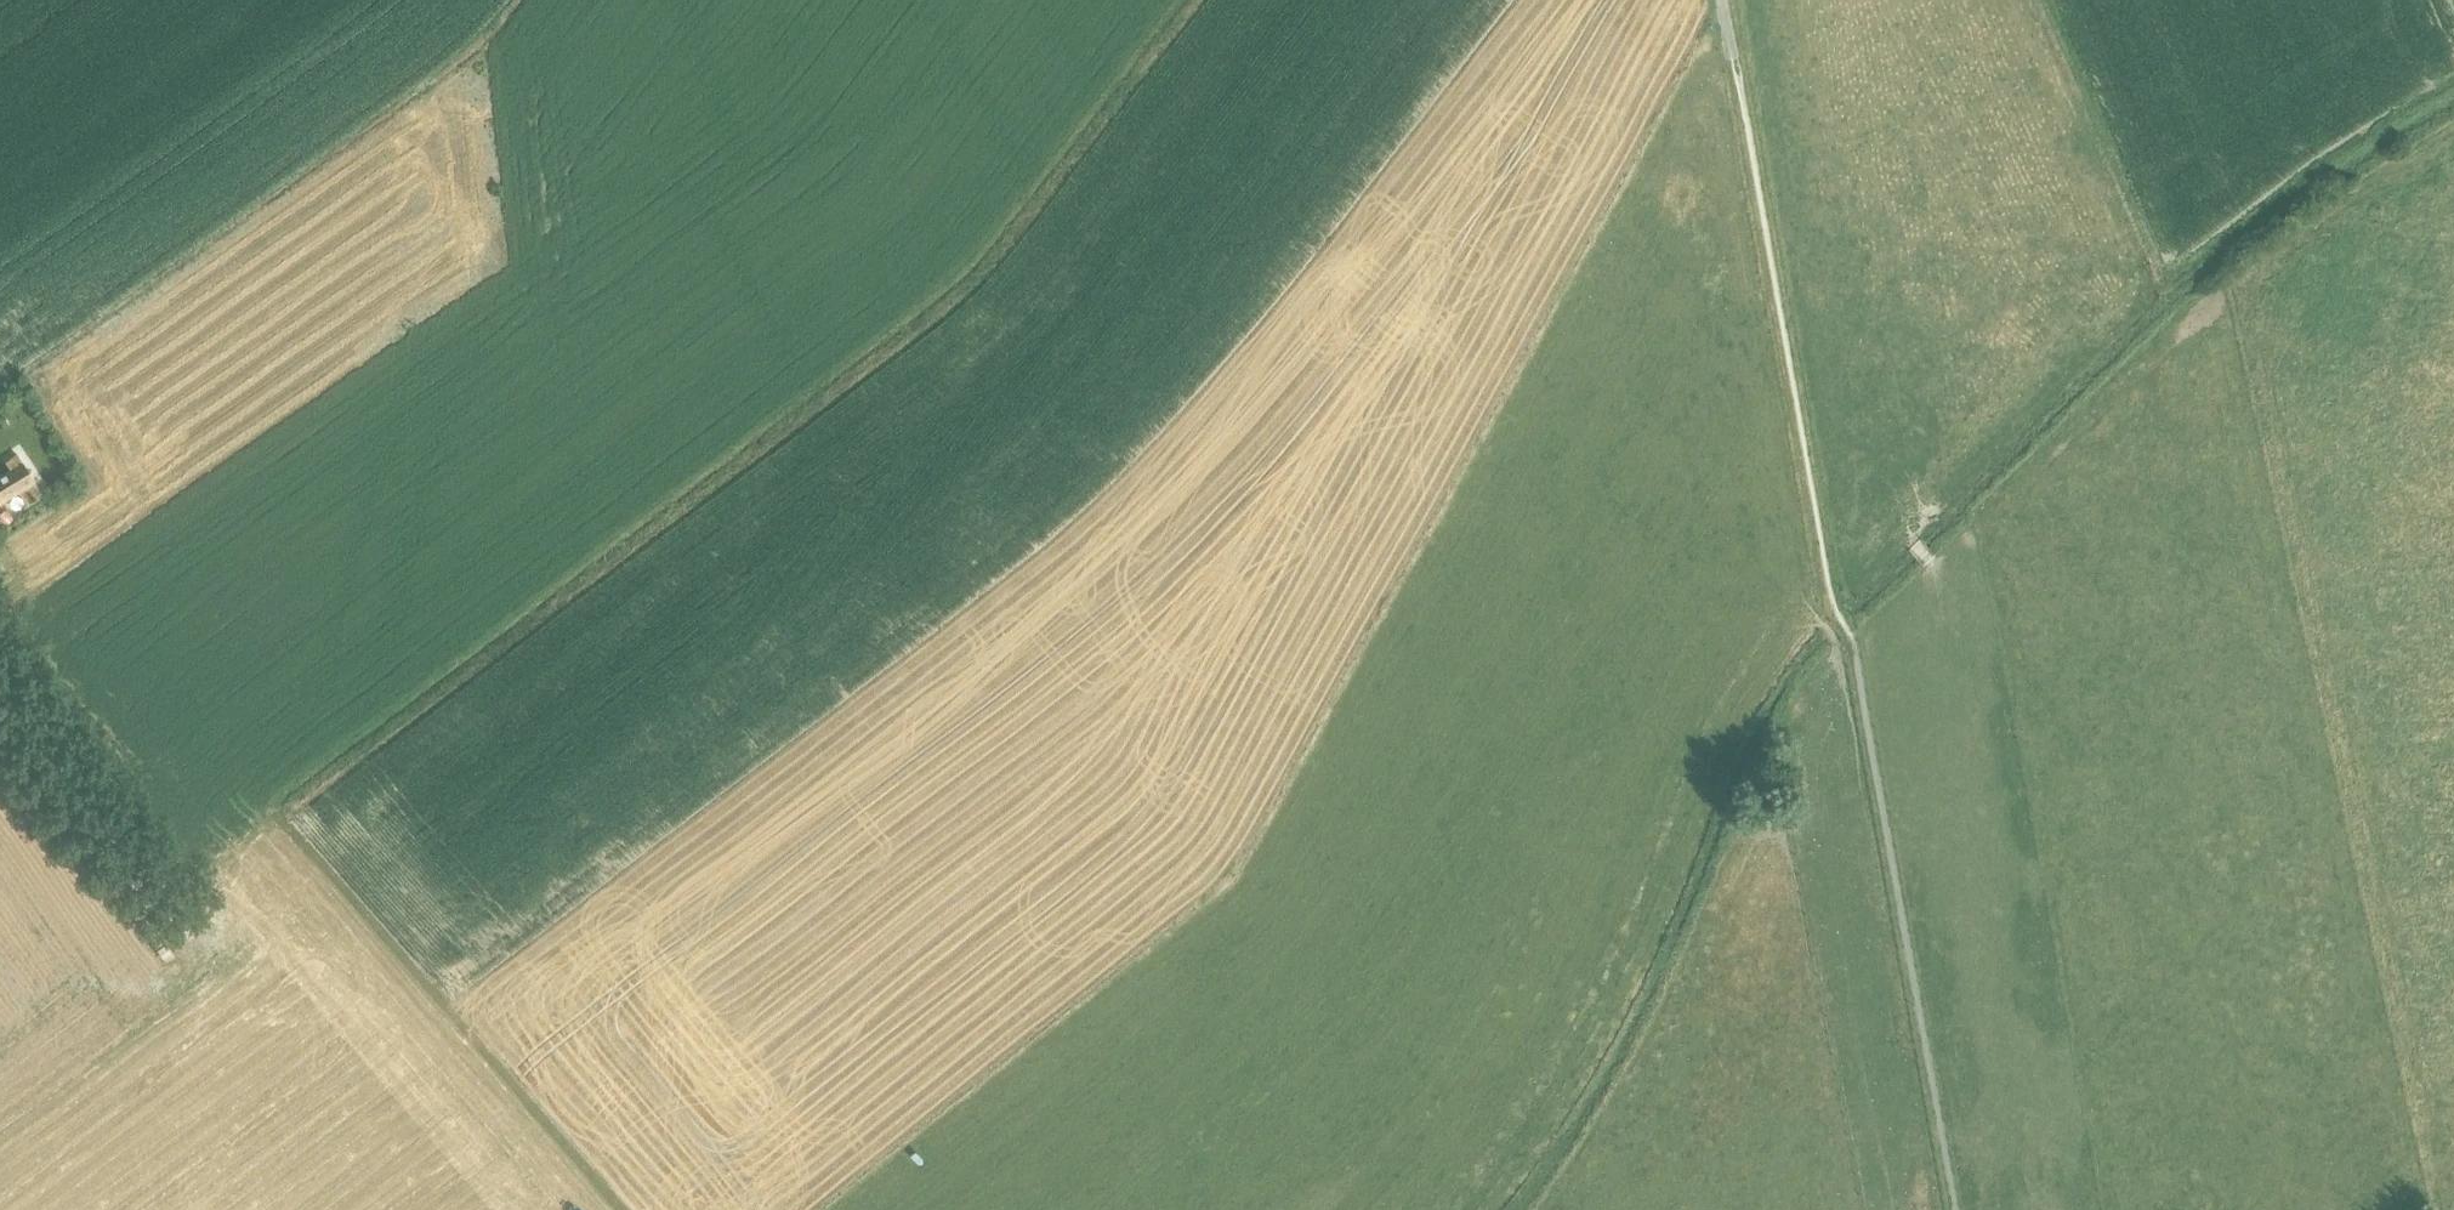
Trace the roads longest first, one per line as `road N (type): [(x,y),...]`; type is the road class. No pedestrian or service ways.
road 1 (track): [(144,909),(0,700)]

